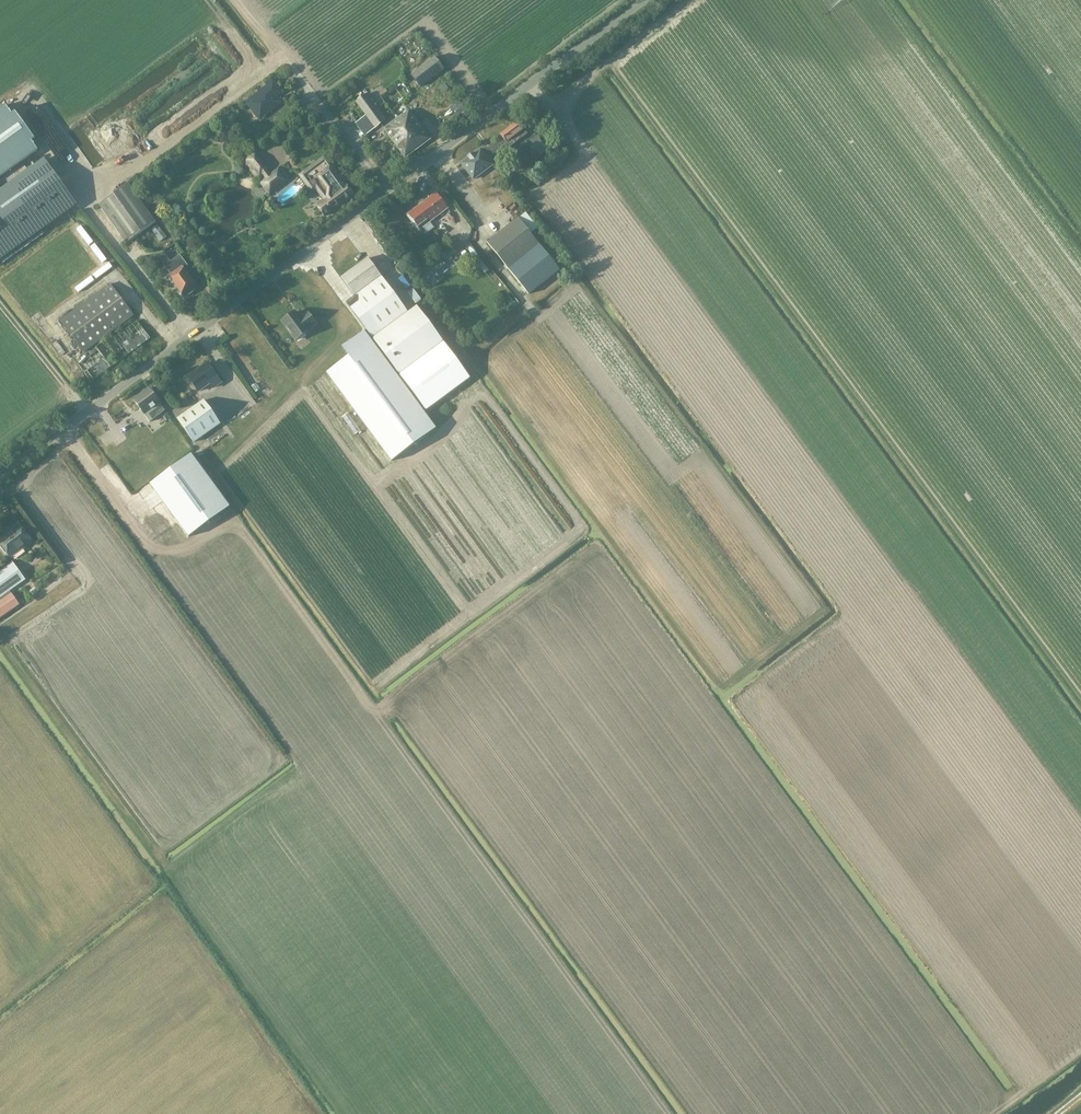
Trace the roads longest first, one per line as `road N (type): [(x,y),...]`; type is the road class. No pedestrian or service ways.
road 1 (unclassified): [(0,475),(641,0)]

